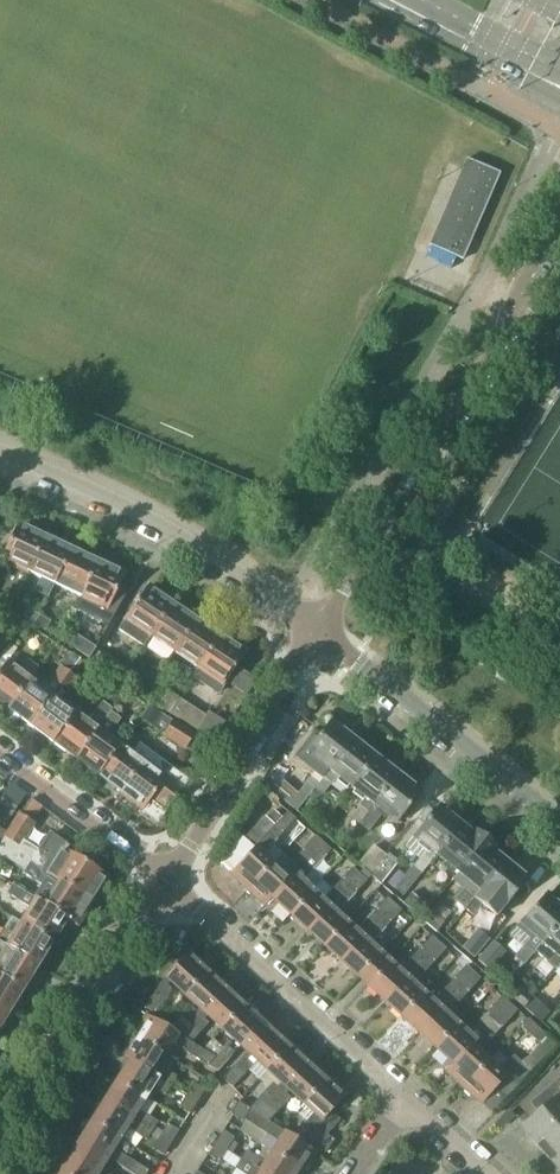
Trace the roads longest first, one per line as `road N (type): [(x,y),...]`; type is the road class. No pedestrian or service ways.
road 1 (residential): [(345,580),(559,236)]
road 2 (residential): [(317,626),(112,499),(0,451)]
road 3 (residential): [(405,1098),(168,880)]
road 4 (residential): [(0,1147),(168,880)]
road 5 (residential): [(559,824),(317,626)]
road 6 (residential): [(168,880),(317,626)]
road 7 (residential): [(168,880),(0,756)]
road 8 (primary): [(392,0),(508,60)]

